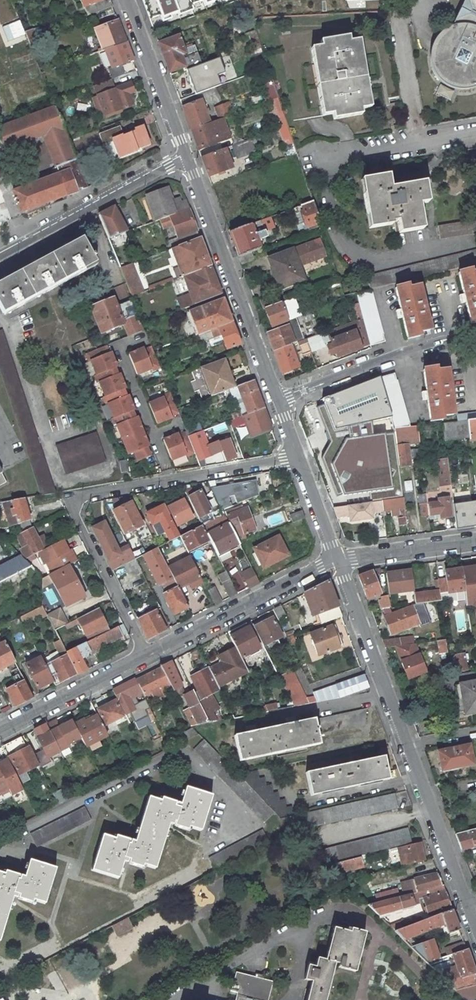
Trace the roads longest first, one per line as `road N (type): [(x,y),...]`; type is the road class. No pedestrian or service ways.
road 1 (residential): [(299,456),(73,499),(148,657)]
road 2 (residential): [(185,156),(280,402)]
road 3 (residential): [(337,563),(148,657)]
road 4 (unclassified): [(0,255),(185,156)]
road 5 (residential): [(280,402),(475,331)]
road 6 (residential): [(337,563),(407,747)]
road 7 (residential): [(475,133),(303,163)]
road 8 (residential): [(407,747),(470,909)]
road 9 (residential): [(126,0),(185,156)]
road 10 (residential): [(148,657),(0,733)]
road 11 (residential): [(475,542),(337,563)]

